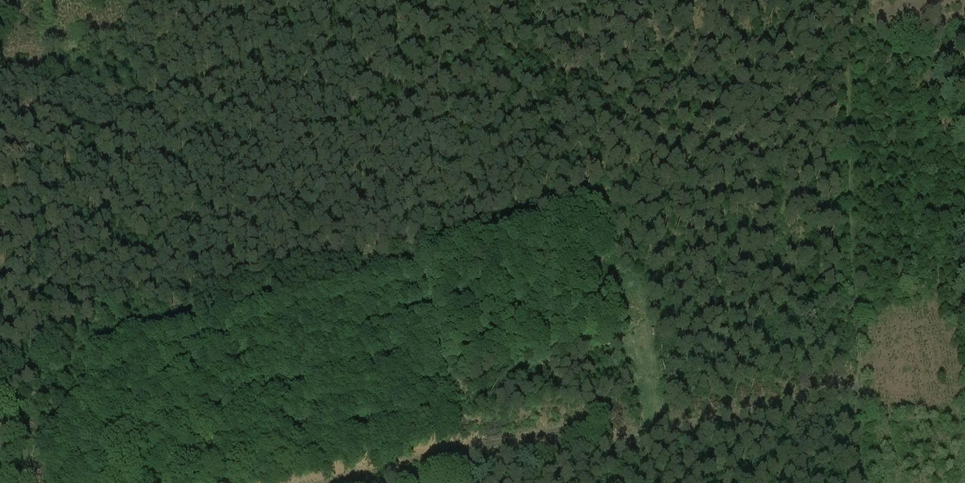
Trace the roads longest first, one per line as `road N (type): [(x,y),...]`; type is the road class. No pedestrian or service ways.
road 1 (track): [(831,0),(845,23),(852,80),(854,274),(864,344),(854,387),(799,401),(762,400),(725,420),(608,432),(577,420),(486,434),(413,468),(347,482)]

